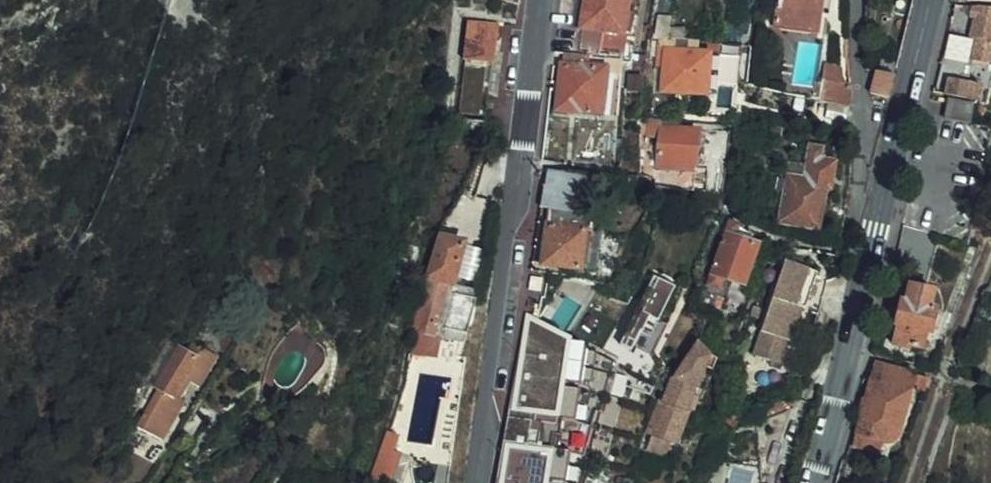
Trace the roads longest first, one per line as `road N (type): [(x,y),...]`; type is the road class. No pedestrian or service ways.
road 1 (secondary): [(935,0),(812,482)]
road 2 (tertiary): [(539,0),(477,482)]

